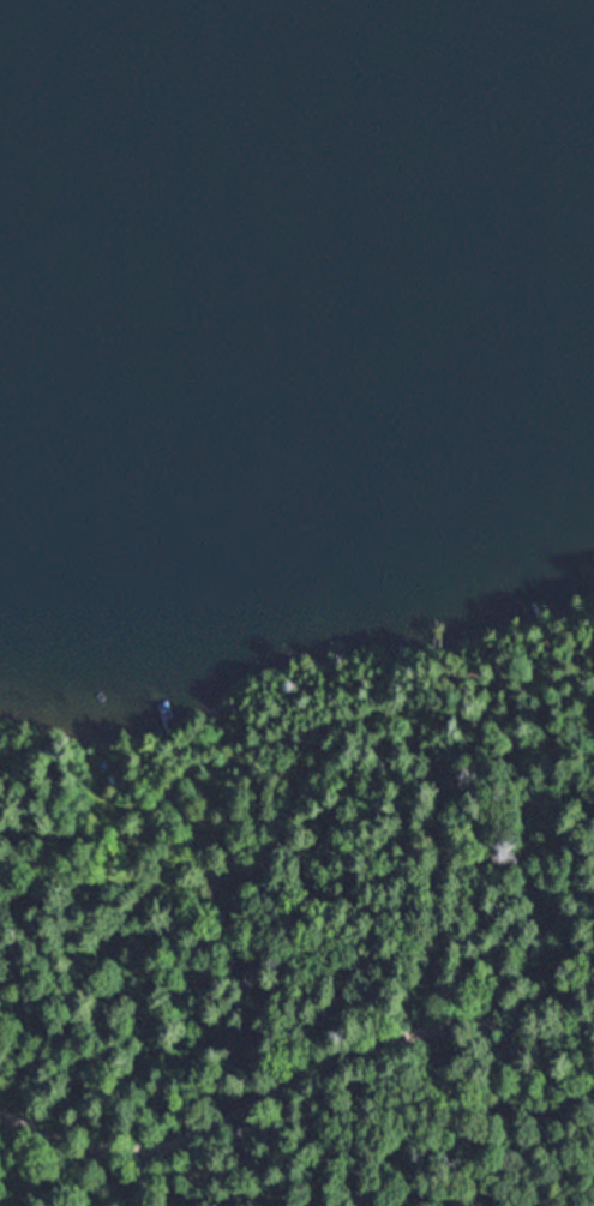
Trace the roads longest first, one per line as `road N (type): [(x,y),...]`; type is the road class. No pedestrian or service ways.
road 1 (residential): [(0,1117),(78,1142),(142,1148),(204,1133),(391,1033),(461,1018),(593,1061)]

